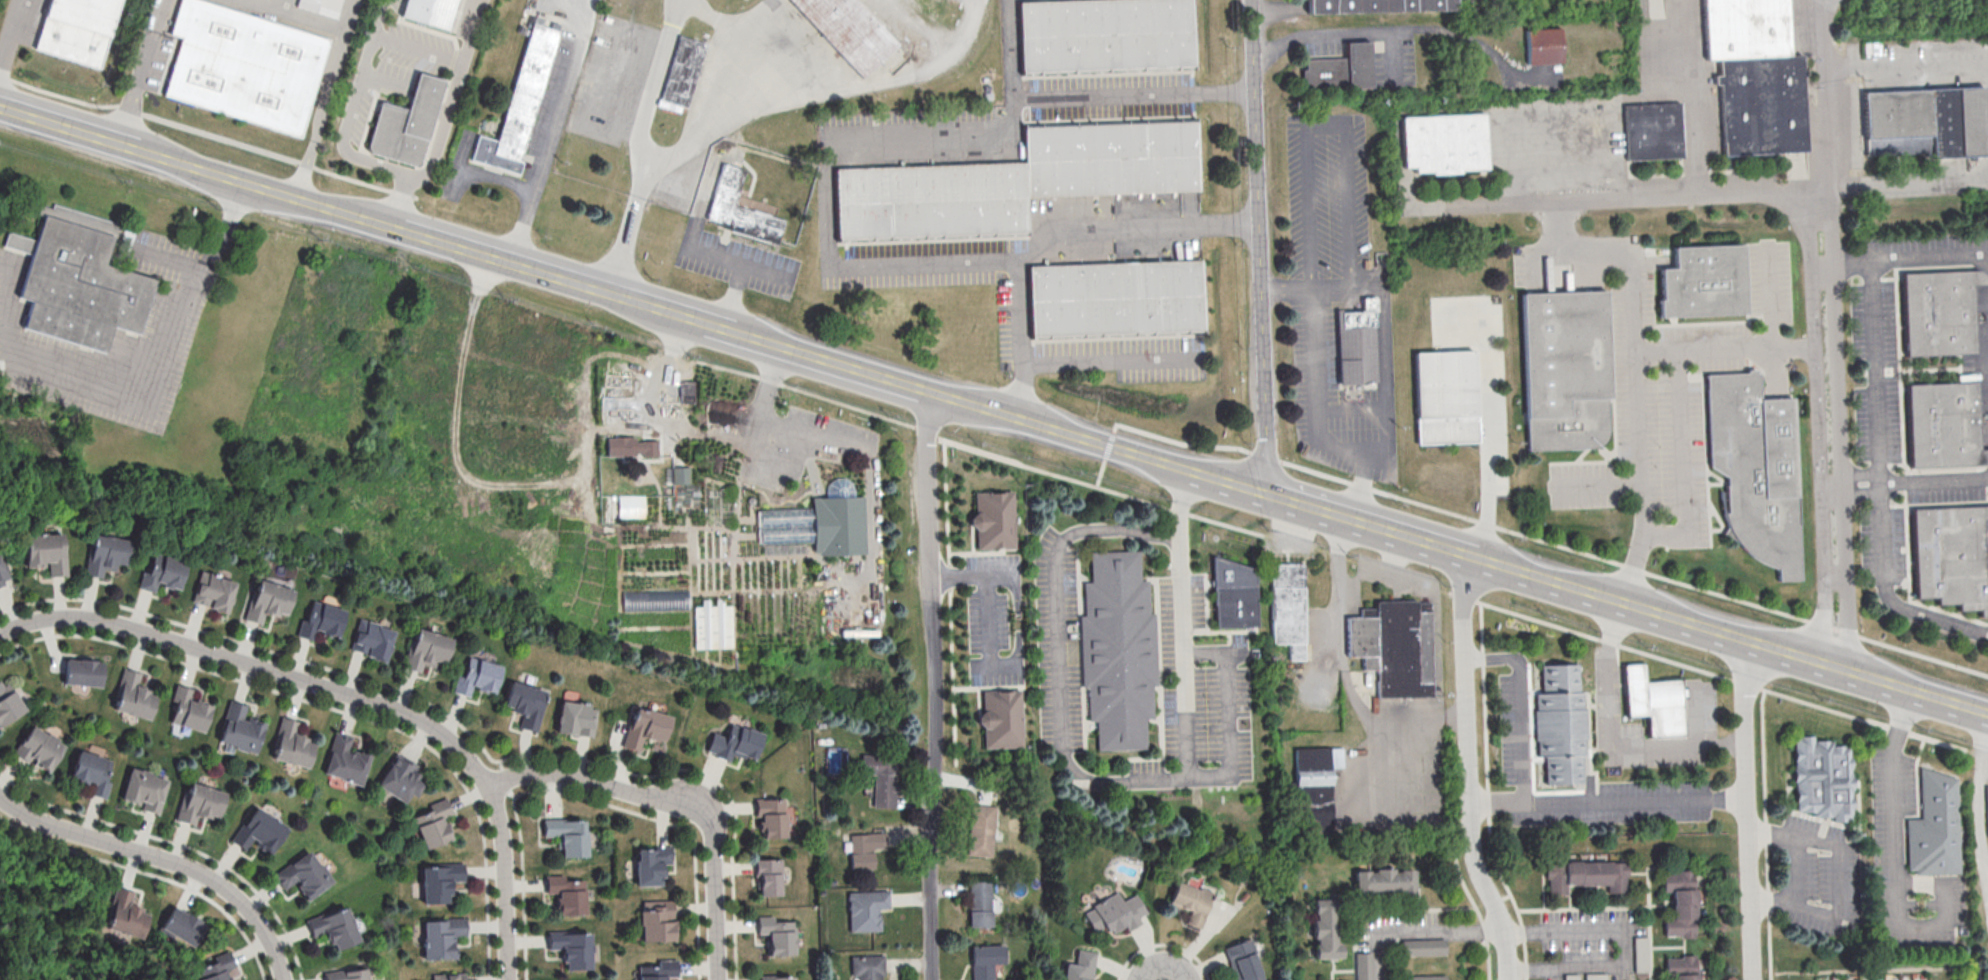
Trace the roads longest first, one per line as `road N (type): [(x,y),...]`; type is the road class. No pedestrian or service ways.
road 1 (residential): [(0,632),(49,617),(110,621),(396,708),(446,735),(488,784),(500,820),(508,979)]
road 2 (residential): [(934,979),(929,396)]
road 3 (secondary): [(1987,714),(1470,555)]
road 4 (residential): [(1268,495),(1249,0)]
road 5 (residential): [(1508,979),(1503,932),(1470,839),(1462,594),(1470,555)]
road 6 (residential): [(488,784),(535,771),(572,774),(702,815),(711,828),(717,979)]
road 7 (residential): [(284,979),(257,920),(213,880),(49,827),(0,799)]
road 8 (residential): [(1752,979),(1741,640)]
road 9 (secondary): [(706,327),(403,234)]
road 10 (secondary): [(1188,471),(929,396)]
road 11 (secondary): [(929,396),(726,333)]
road 12 (secondary): [(1470,555),(1268,495)]
road 13 (secondary): [(289,199),(136,151)]
road 14 (secondary): [(136,151),(0,109)]

